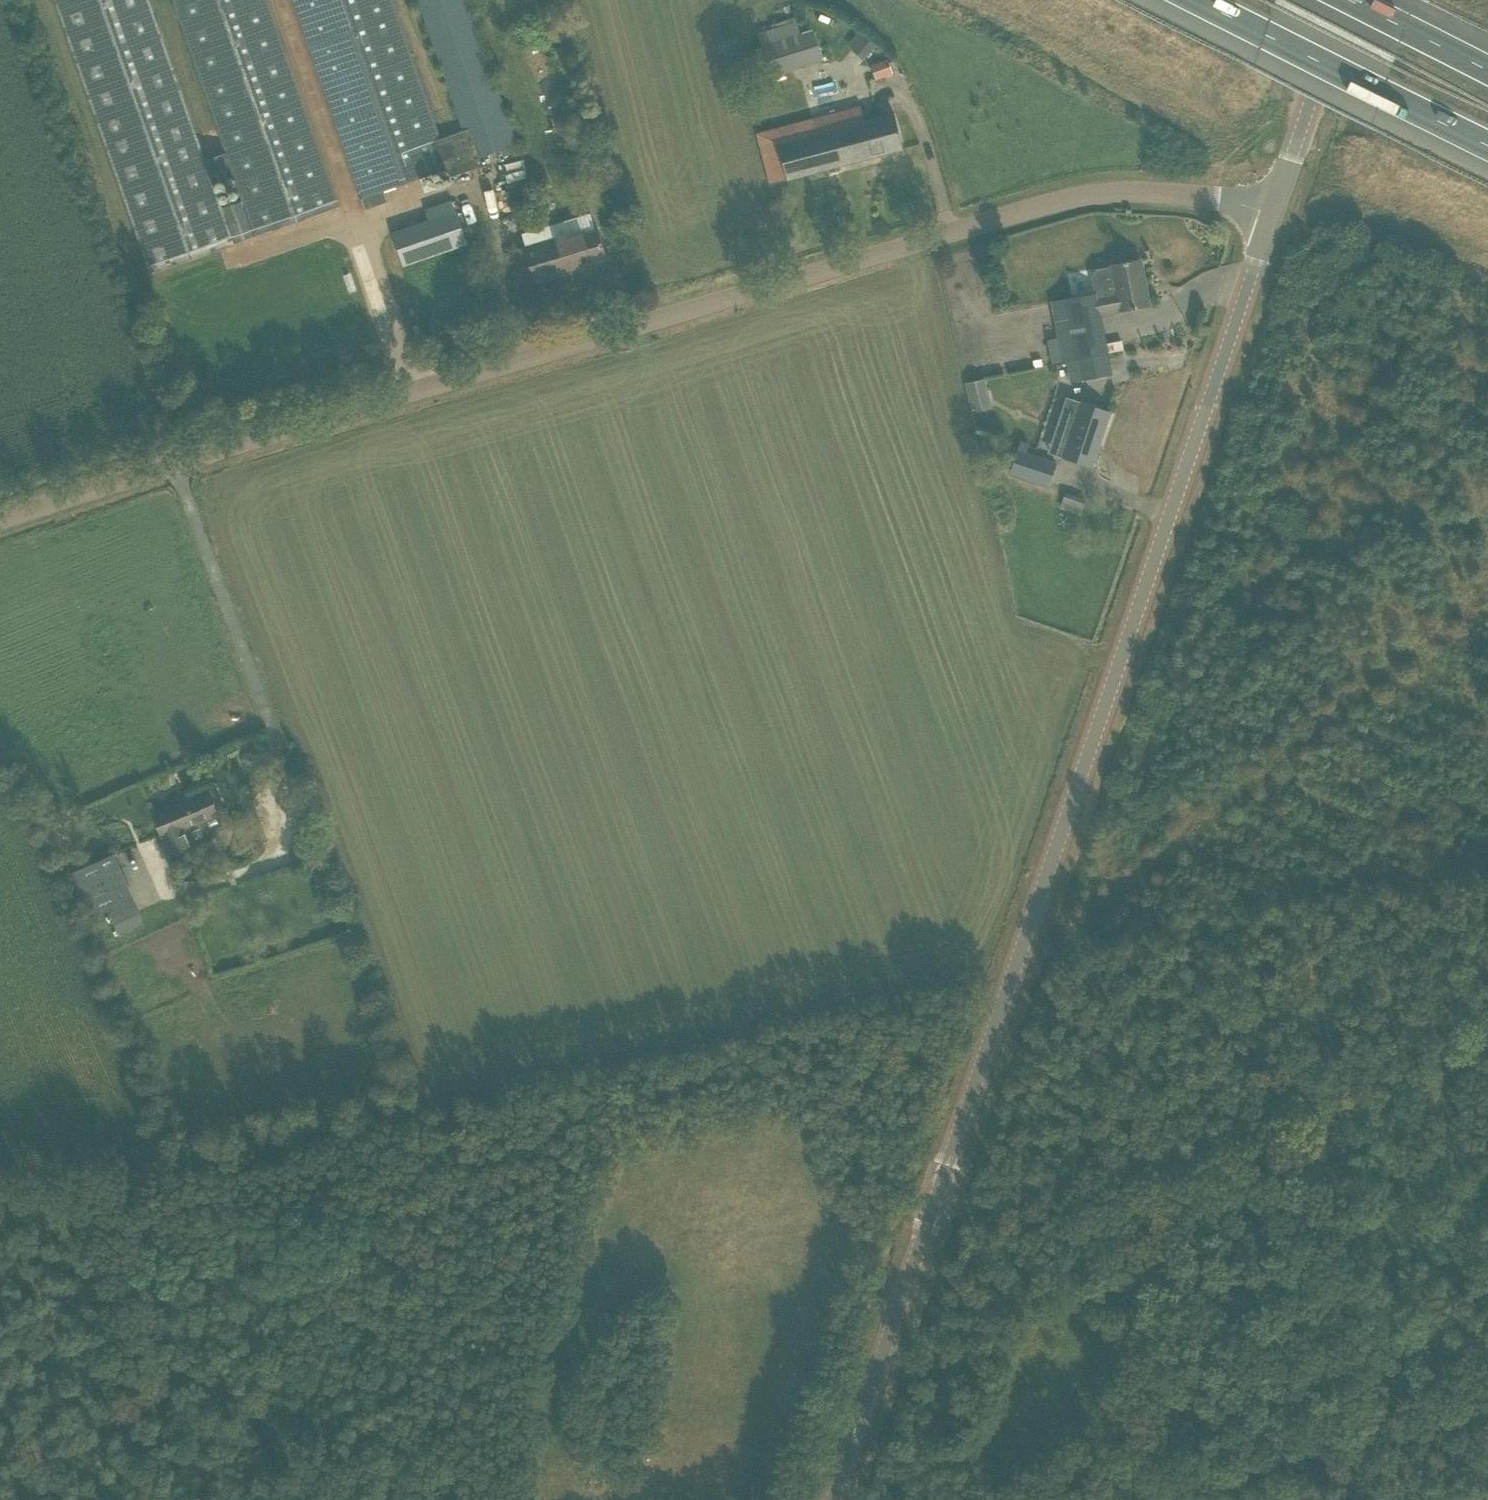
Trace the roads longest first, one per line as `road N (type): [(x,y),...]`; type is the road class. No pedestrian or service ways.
road 1 (tertiary): [(830,1499),(1137,586),(1274,212)]
road 2 (unclassified): [(0,506),(1076,193),(1213,195),(1274,212)]
road 3 (motorway): [(1210,0),(1487,143)]
road 4 (tertiary): [(1274,212),(1346,0)]
road 5 (motorway): [(1487,68),(1351,0)]

